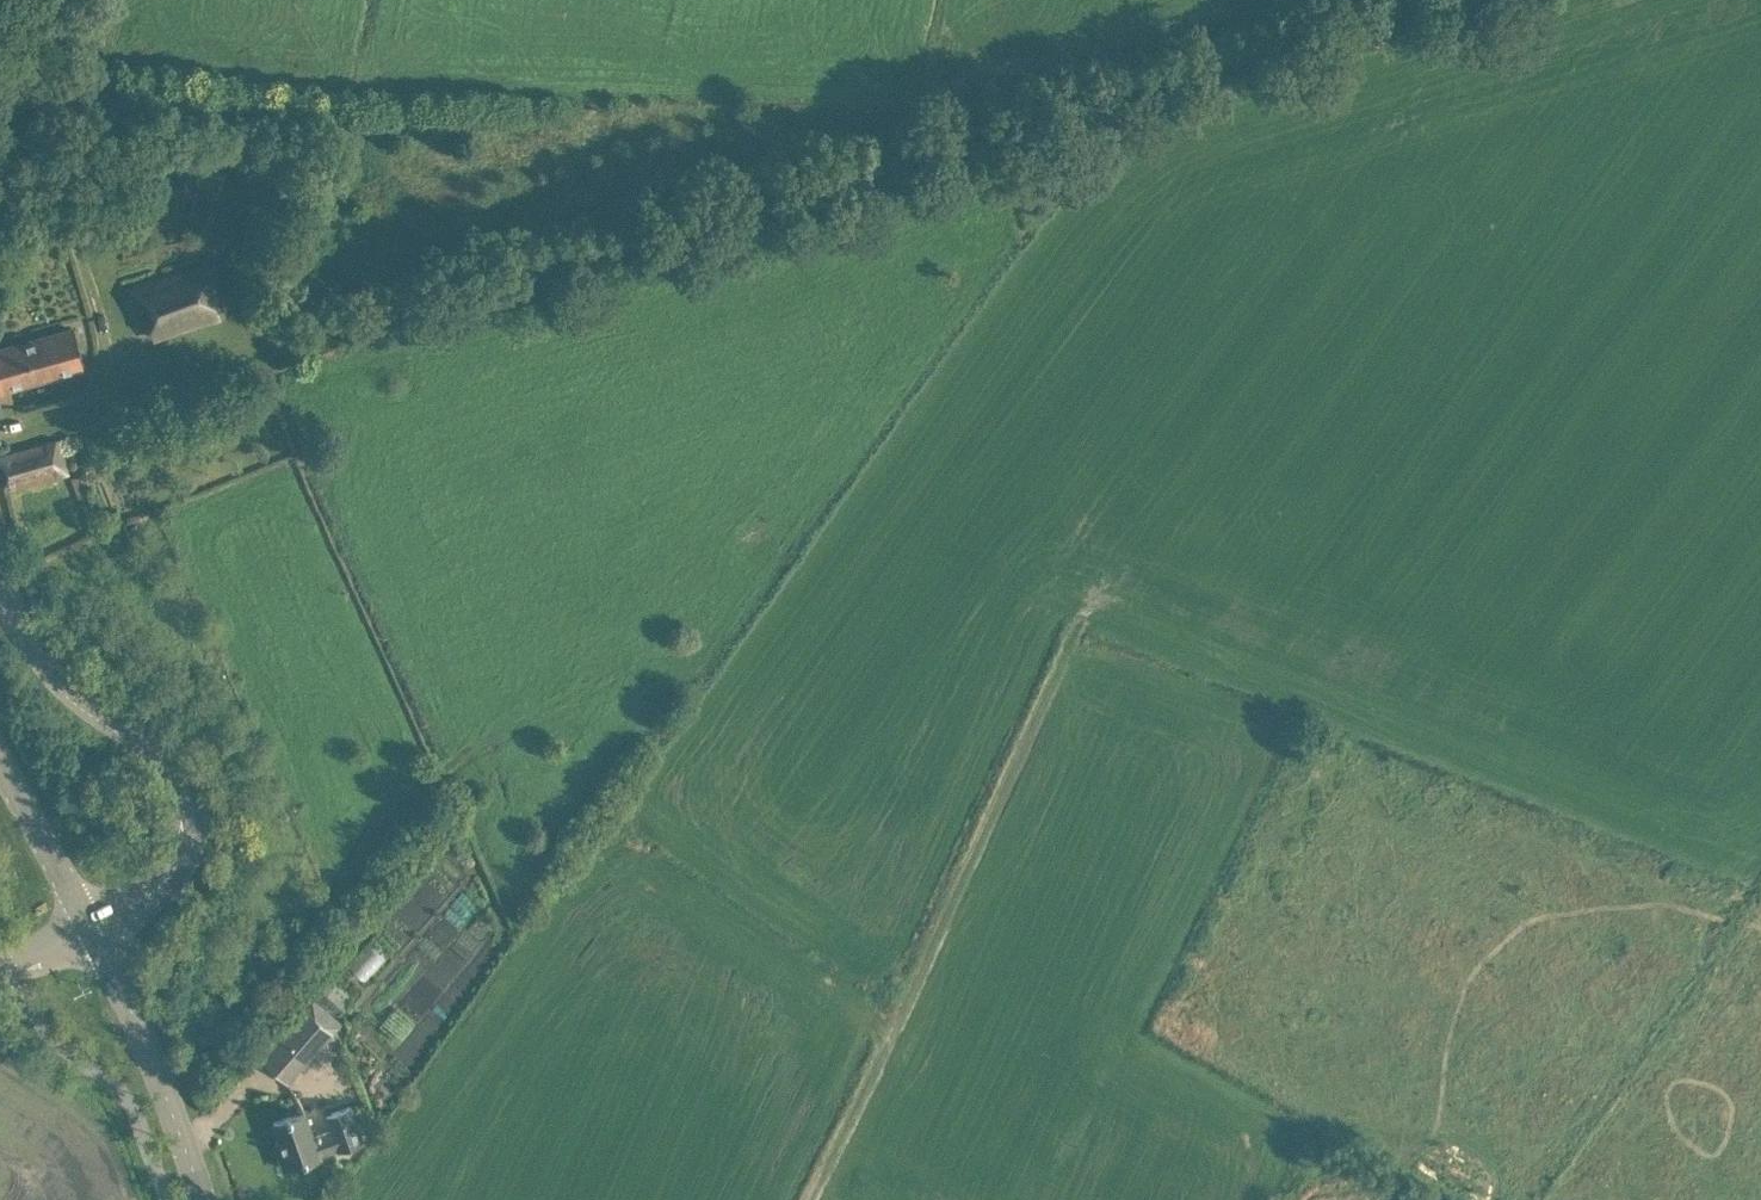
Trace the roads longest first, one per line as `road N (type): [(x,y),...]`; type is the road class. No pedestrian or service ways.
road 1 (tertiary): [(92,925),(167,879),(192,825),(189,797),(180,771),(150,742),(55,673),(16,620),(0,581)]
road 2 (tertiary): [(204,1199),(92,925)]
road 3 (tertiary): [(92,925),(0,752)]
road 4 (tertiary): [(0,136),(34,0)]

